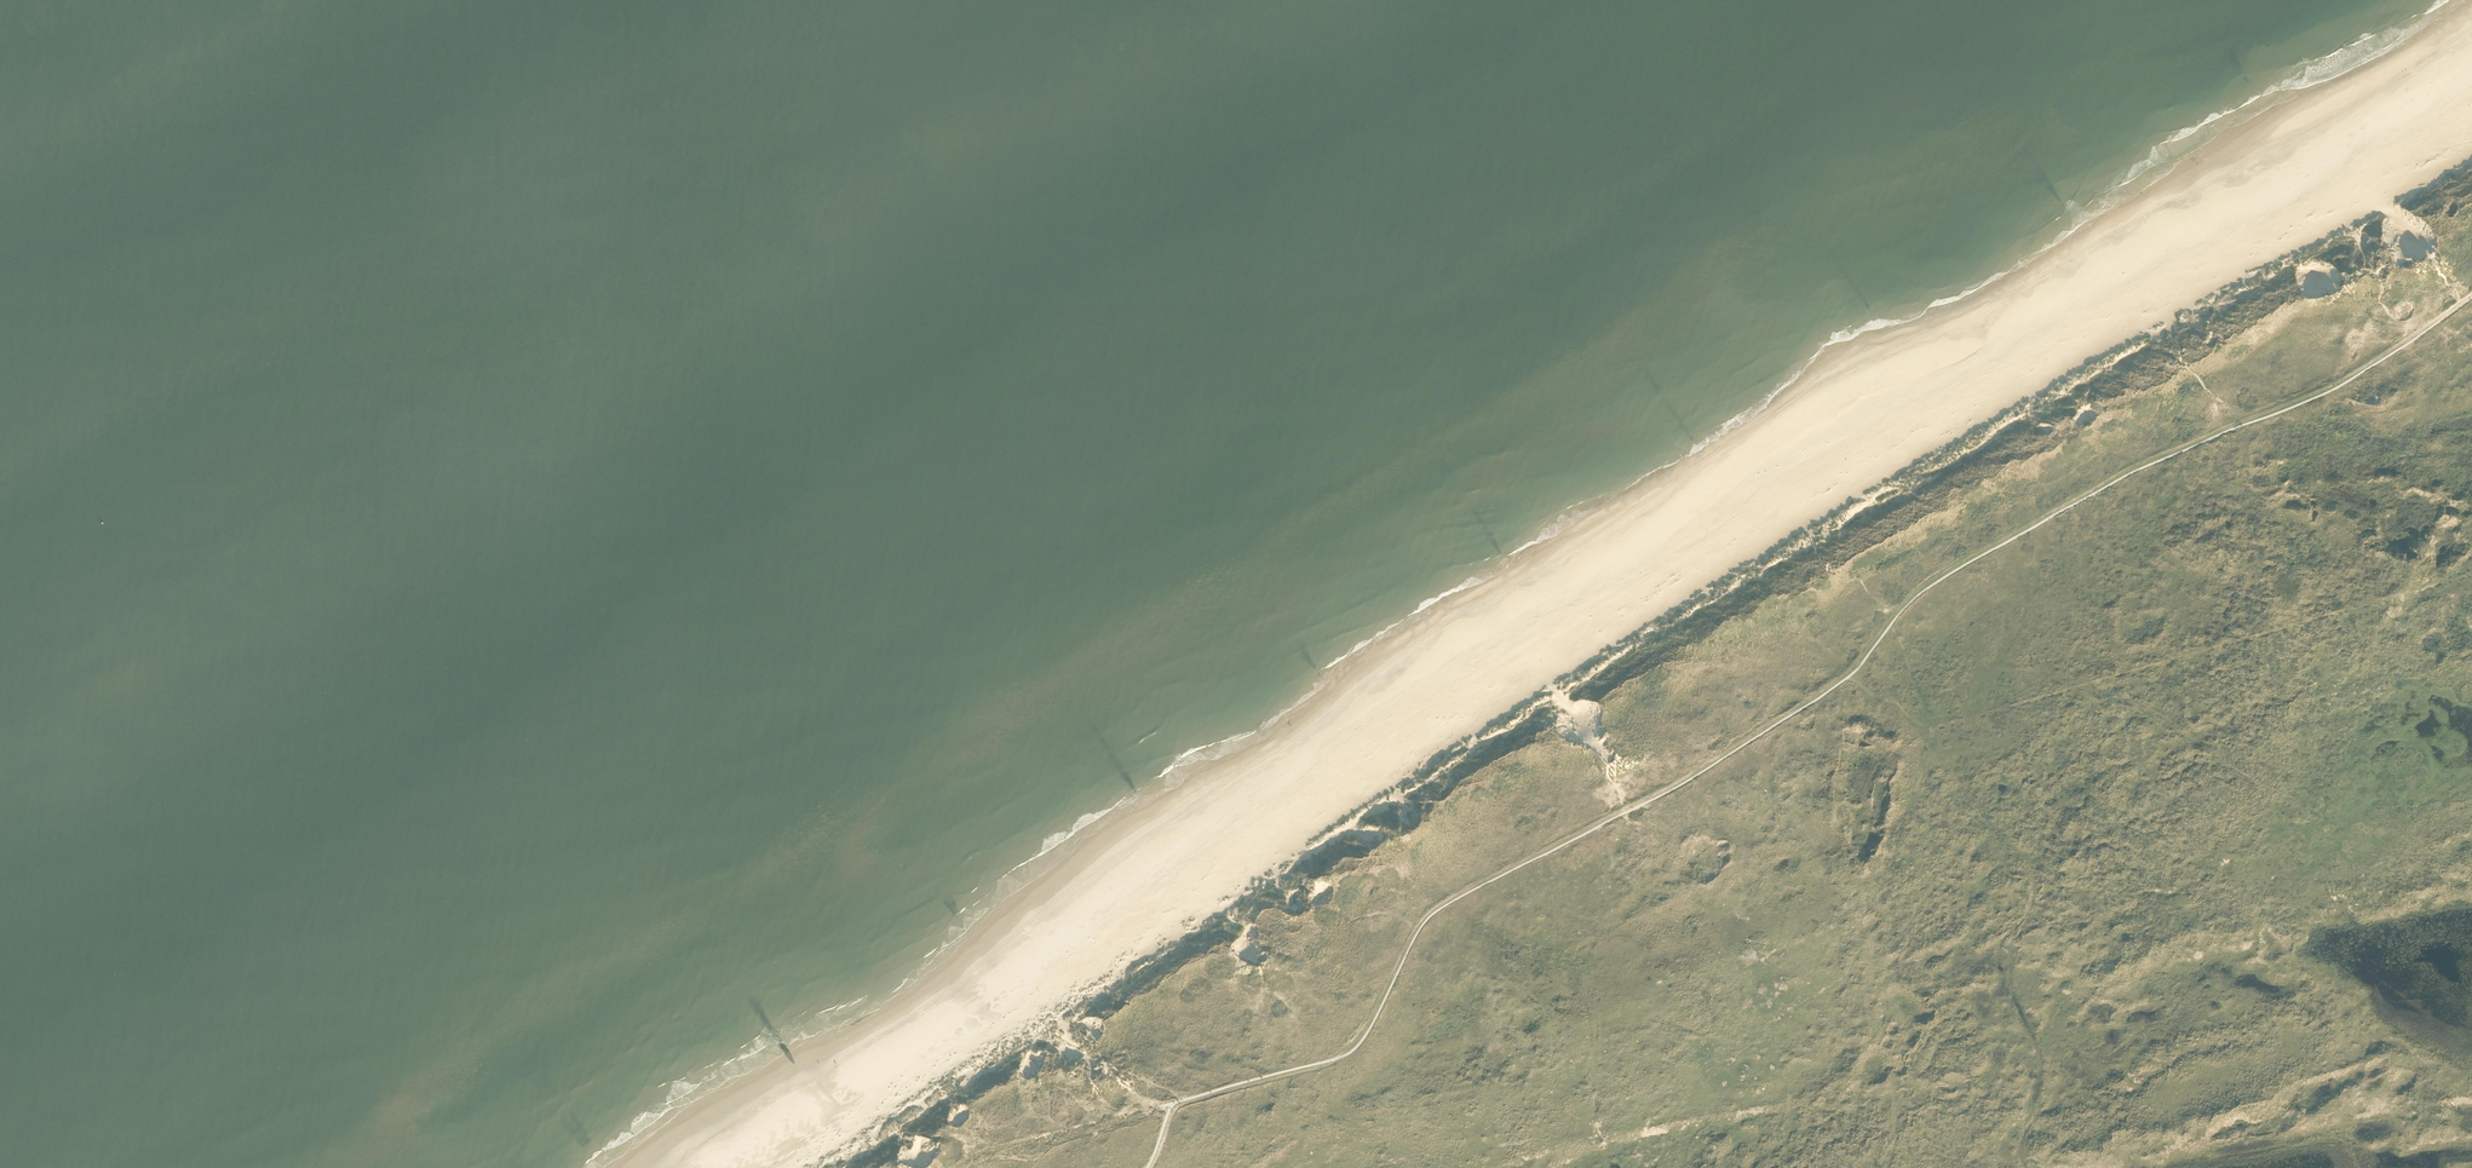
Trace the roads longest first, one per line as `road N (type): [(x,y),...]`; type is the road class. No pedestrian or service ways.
road 1 (track): [(2471,293),(2337,383),(2130,468),(1967,559),(1907,600),(1854,667),(1823,690),(1676,782),(1438,905),(1415,929),(1364,1030),(1335,1063),(1178,1107),(1151,1167)]

